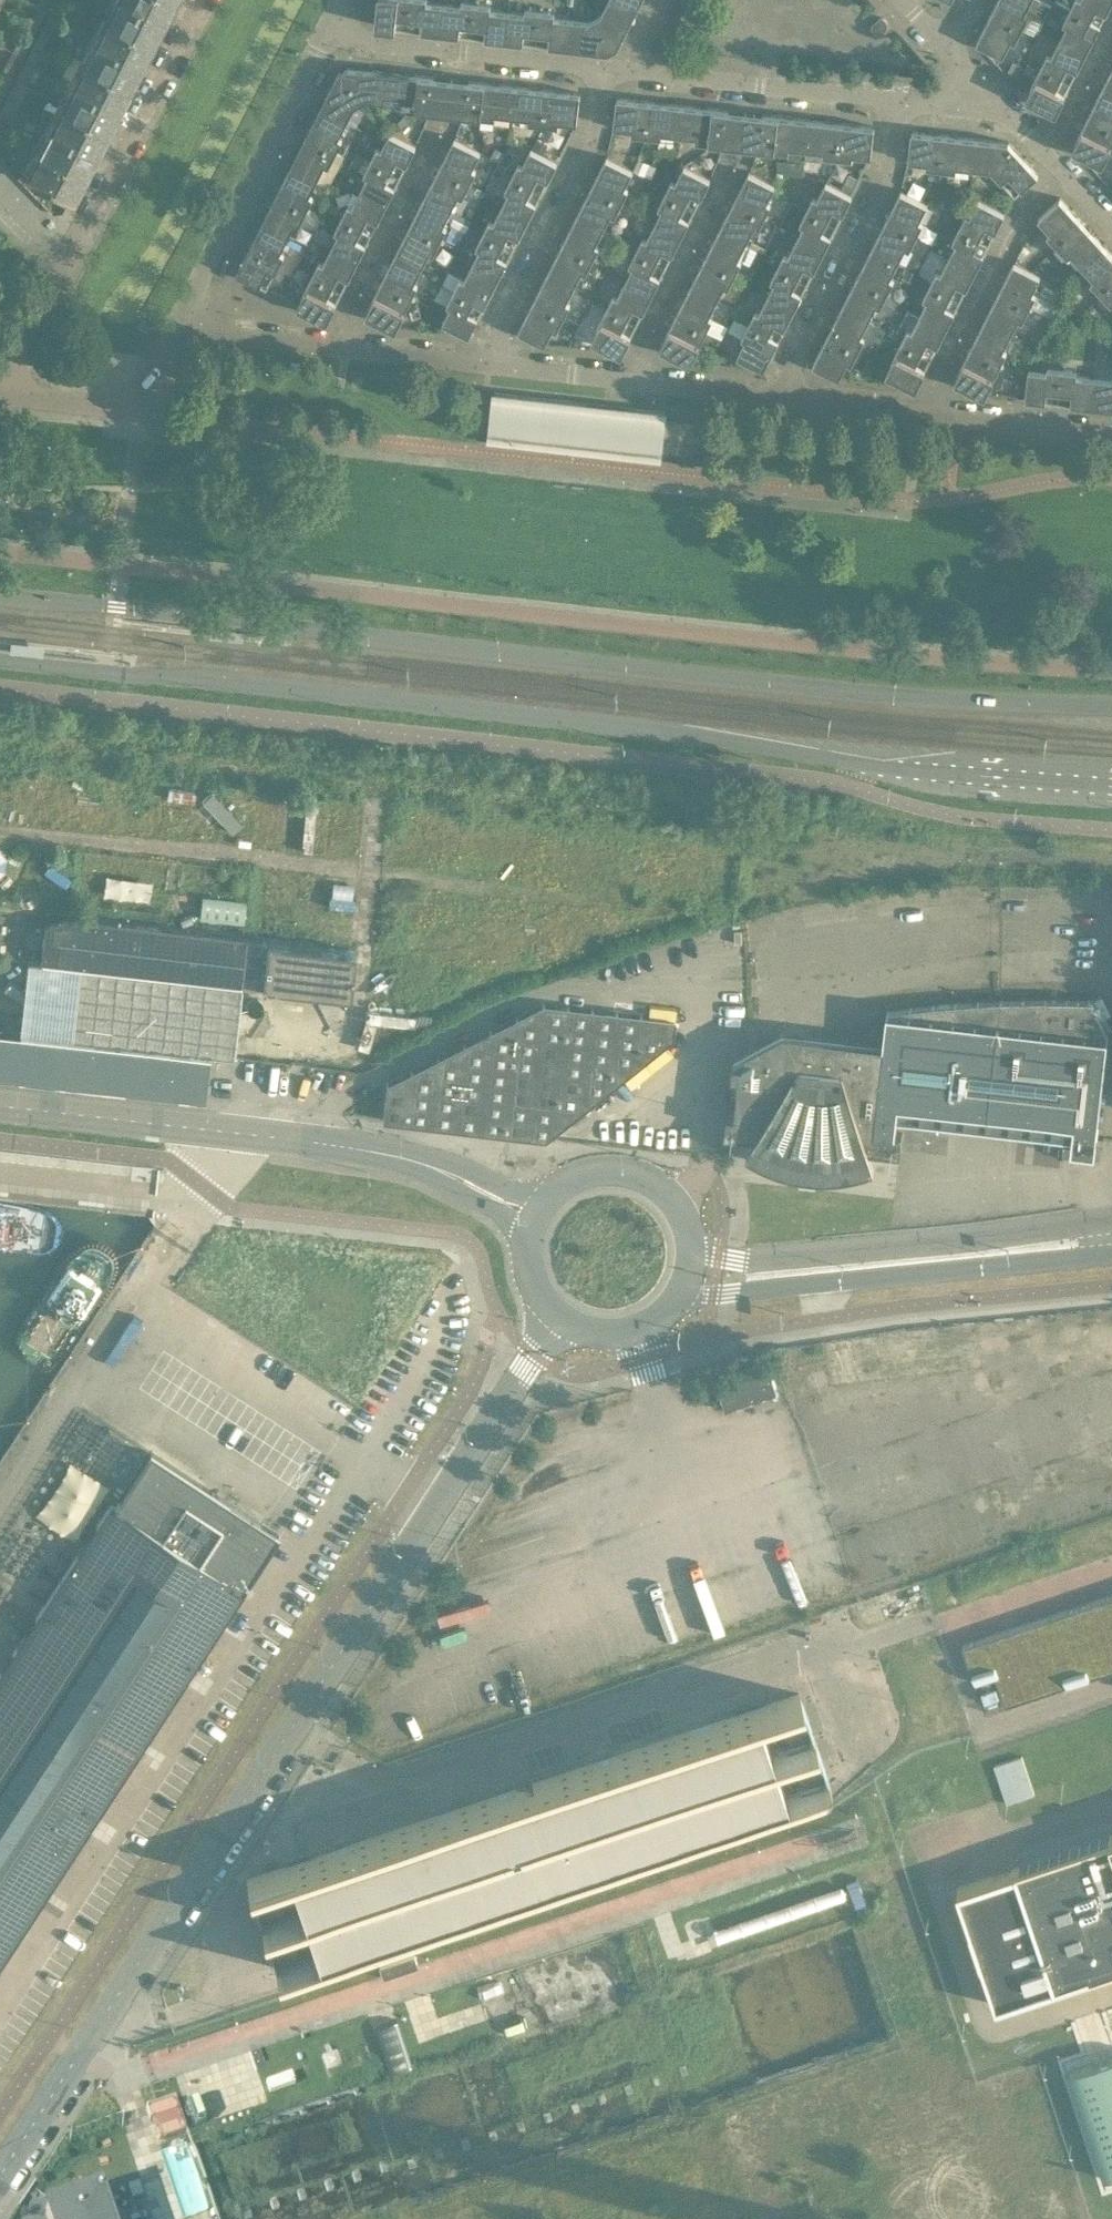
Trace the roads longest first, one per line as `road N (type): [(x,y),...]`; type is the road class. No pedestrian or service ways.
road 1 (secondary): [(0,659),(645,726),(908,768),(1111,779)]
road 2 (secondary): [(1111,704),(650,671),(0,595)]
road 3 (unclassified): [(0,2177),(557,1315)]
road 4 (unclassified): [(534,1217),(407,1157),(0,1106)]
road 5 (unclassified): [(681,1289),(776,1289),(1111,1259)]
road 6 (unclassified): [(1111,1219),(775,1261),(690,1245)]
road 7 (residential): [(176,325),(334,23)]
road 8 (residential): [(780,396),(1111,433)]
road 9 (residential): [(484,363),(594,143),(603,67)]
road 10 (residential): [(780,396),(887,182),(897,100)]
road 11 (residential): [(176,325),(484,363)]
road 12 (residential): [(484,363),(780,396)]
road 13 (residential): [(897,100),(603,67)]
road 14 (residential): [(70,250),(203,0)]
road 15 (residential): [(334,23),(362,38),(603,67)]
road 16 (residential): [(0,394),(130,408),(176,325)]
road 17 (unclassified): [(690,1245),(666,1194),(620,1170),(569,1179),(534,1217)]
road 18 (residential): [(1111,226),(976,79)]
road 19 (residential): [(0,389),(70,250)]
road 20 (unclassified): [(557,1315),(601,1333),(632,1330),(681,1289)]

